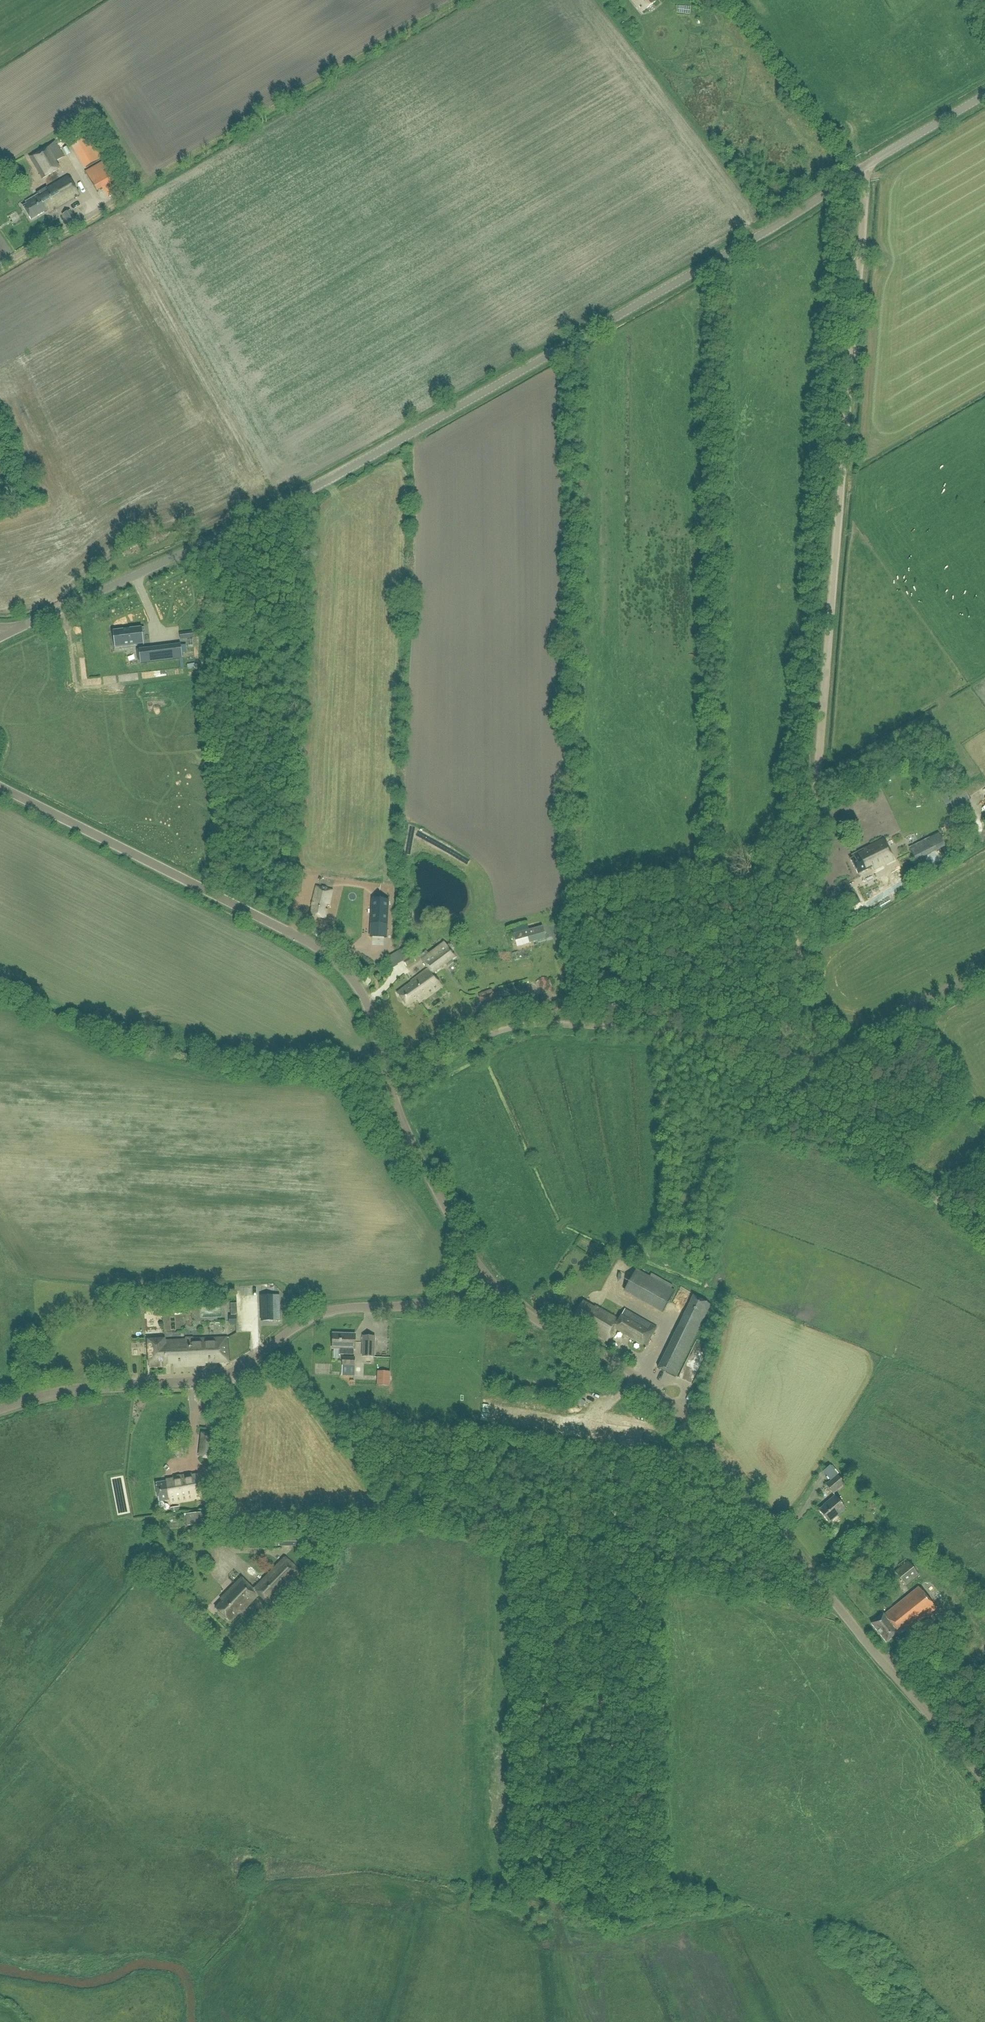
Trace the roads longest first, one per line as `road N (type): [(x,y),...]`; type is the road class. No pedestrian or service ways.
road 1 (tertiary): [(29,624),(311,489),(788,218),(984,95)]
road 2 (track): [(868,165),(791,1031)]
road 3 (tertiary): [(490,1284),(412,1145),(364,1000),(348,976),(297,936),(0,786)]
road 4 (tertiary): [(984,1782),(668,1400),(539,1323),(490,1284)]
road 5 (tertiary): [(0,1410),(74,1391),(230,1374),(309,1318),(419,1305),(490,1284)]
road 6 (track): [(458,0),(106,207)]
road 7 (track): [(739,1047),(665,1032),(522,1026),(467,1046),(392,1093)]
road 8 (track): [(984,1231),(788,1081)]
road 9 (track): [(733,0),(858,171)]

